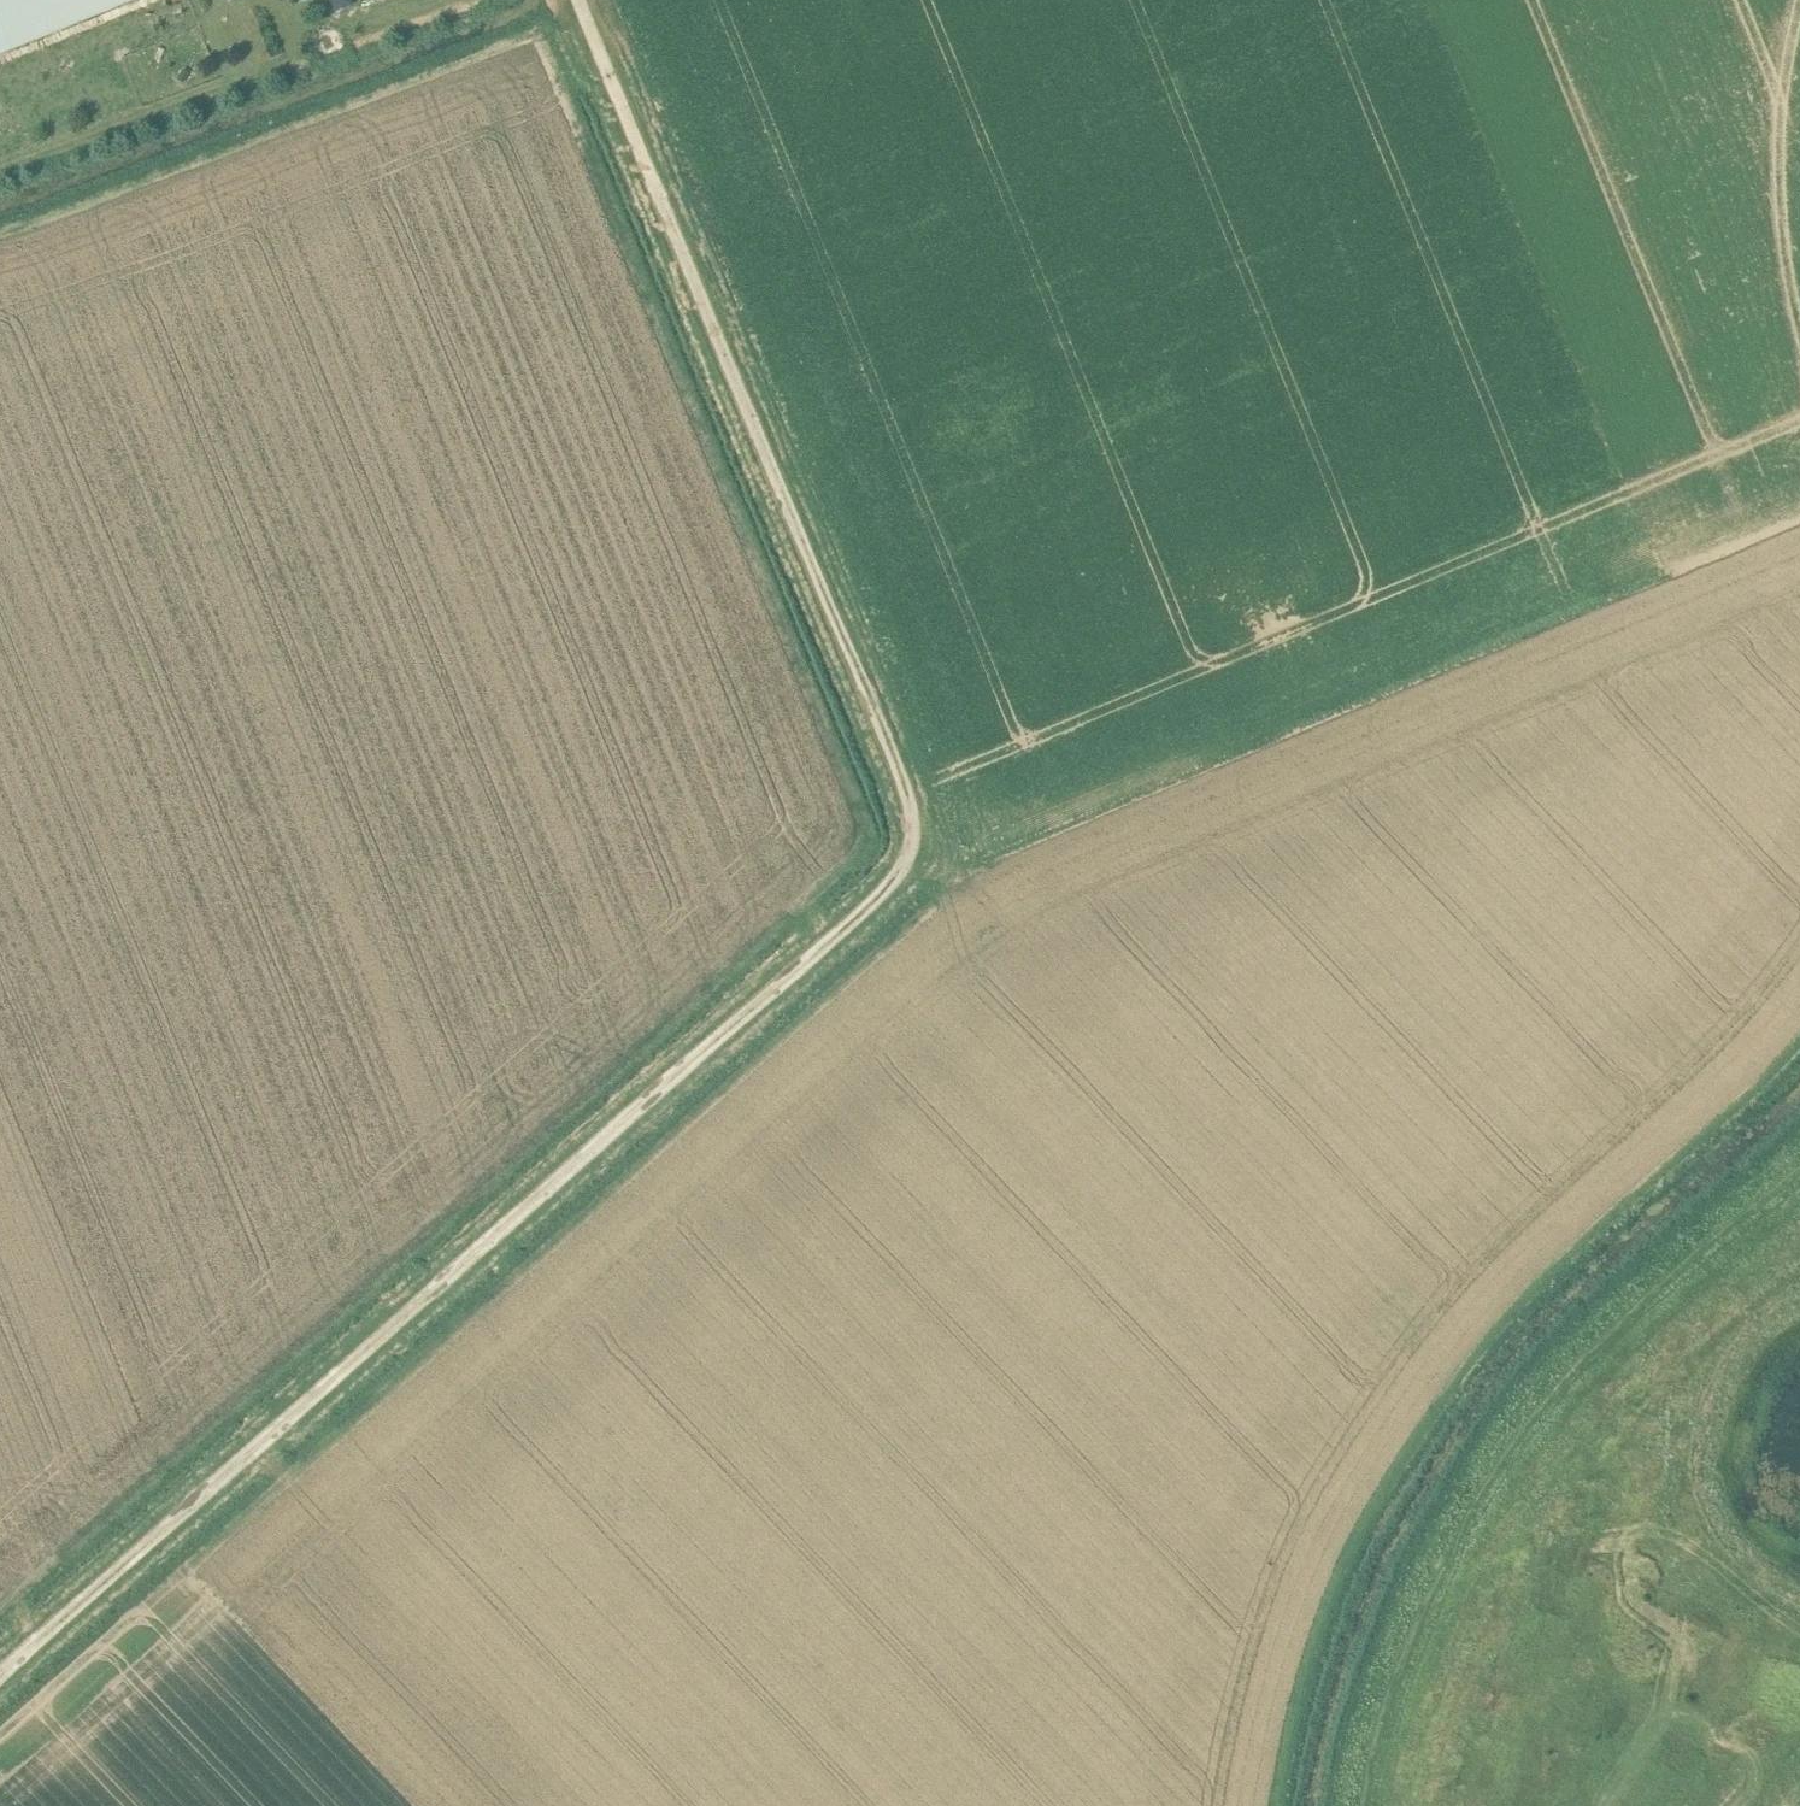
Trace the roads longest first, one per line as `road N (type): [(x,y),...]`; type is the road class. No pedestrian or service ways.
road 1 (track): [(0,1674),(889,887),(910,848),(903,782),(579,0)]

